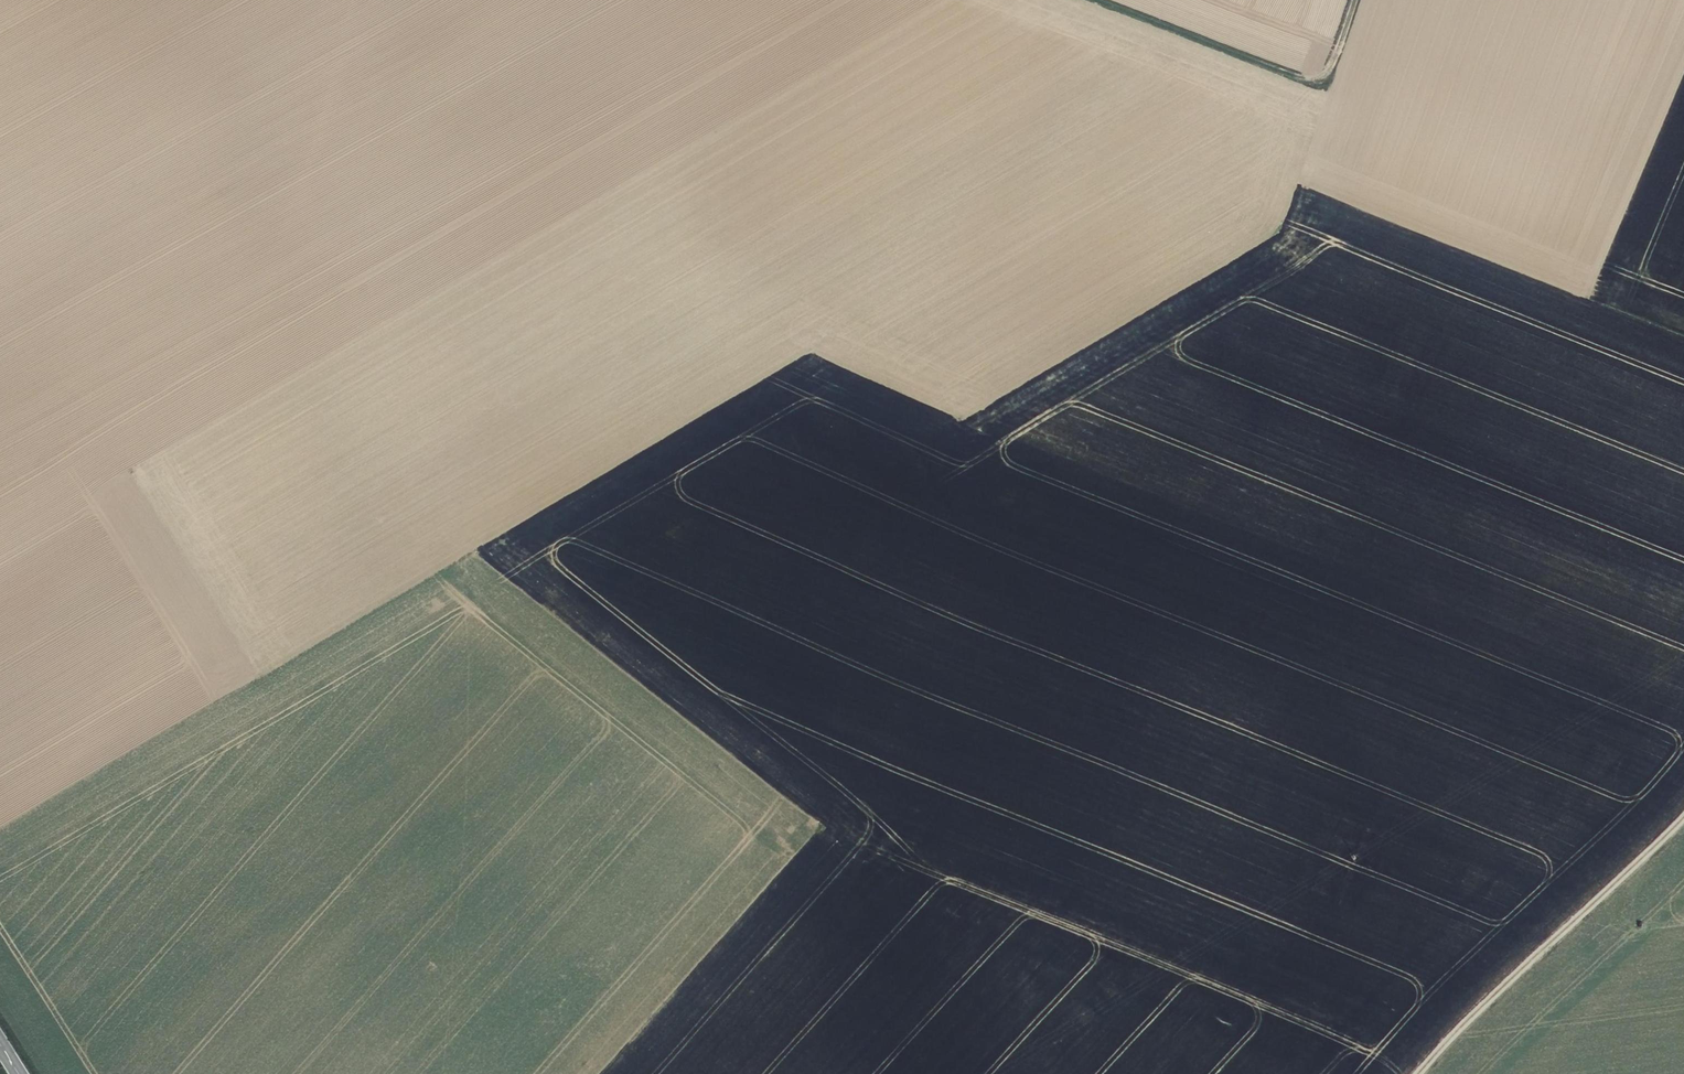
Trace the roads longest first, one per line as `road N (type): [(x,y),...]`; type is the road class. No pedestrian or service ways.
road 1 (track): [(1683,817),(1419,1073)]
road 2 (track): [(1095,0),(1303,80),(1320,79),(1350,0)]

